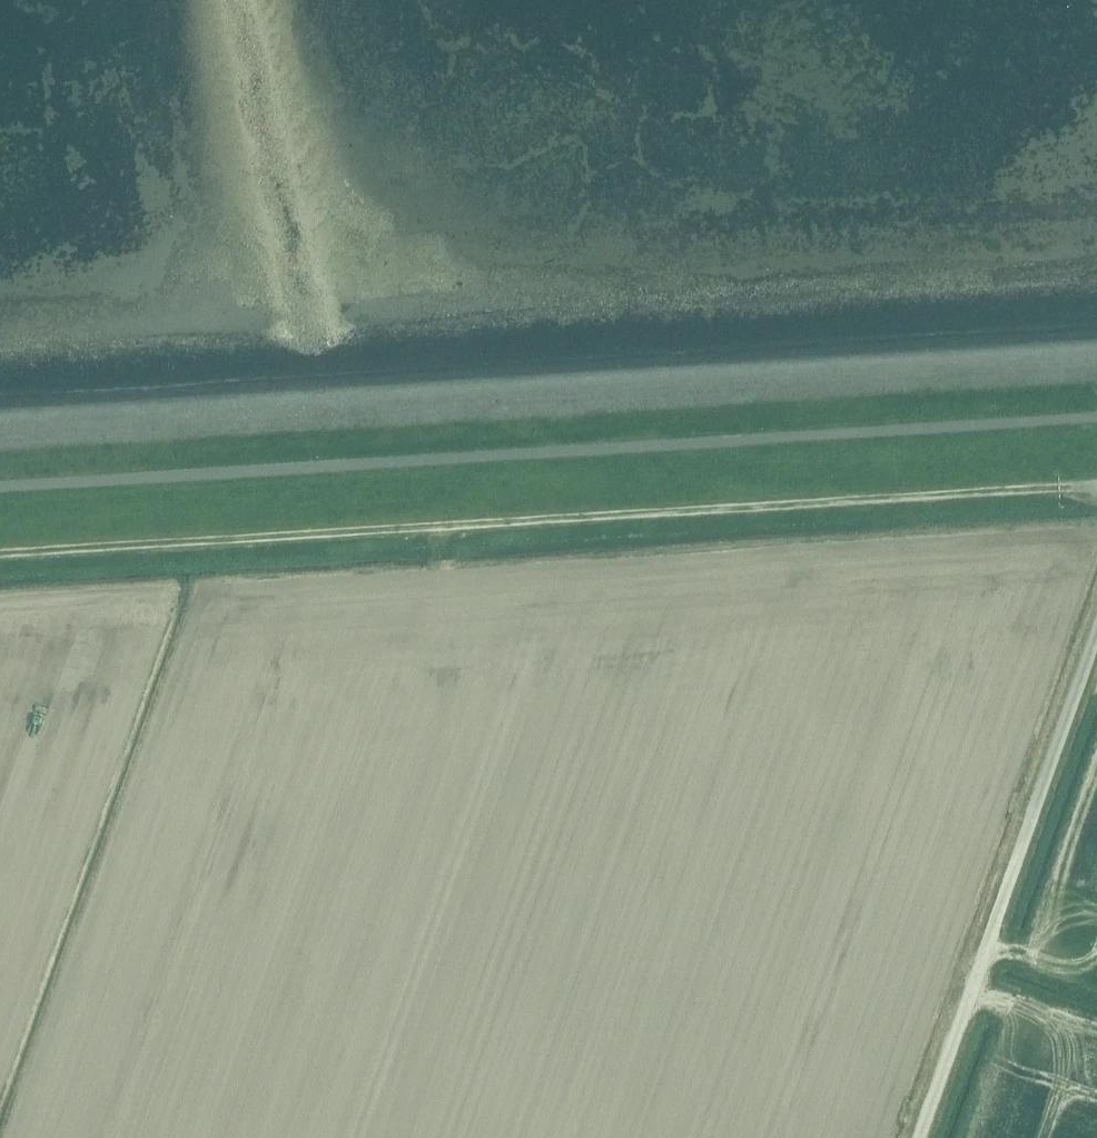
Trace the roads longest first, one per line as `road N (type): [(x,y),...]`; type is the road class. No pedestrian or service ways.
road 1 (unclassified): [(0,555),(1096,486)]
road 2 (unclassified): [(919,1137),(1096,633)]

